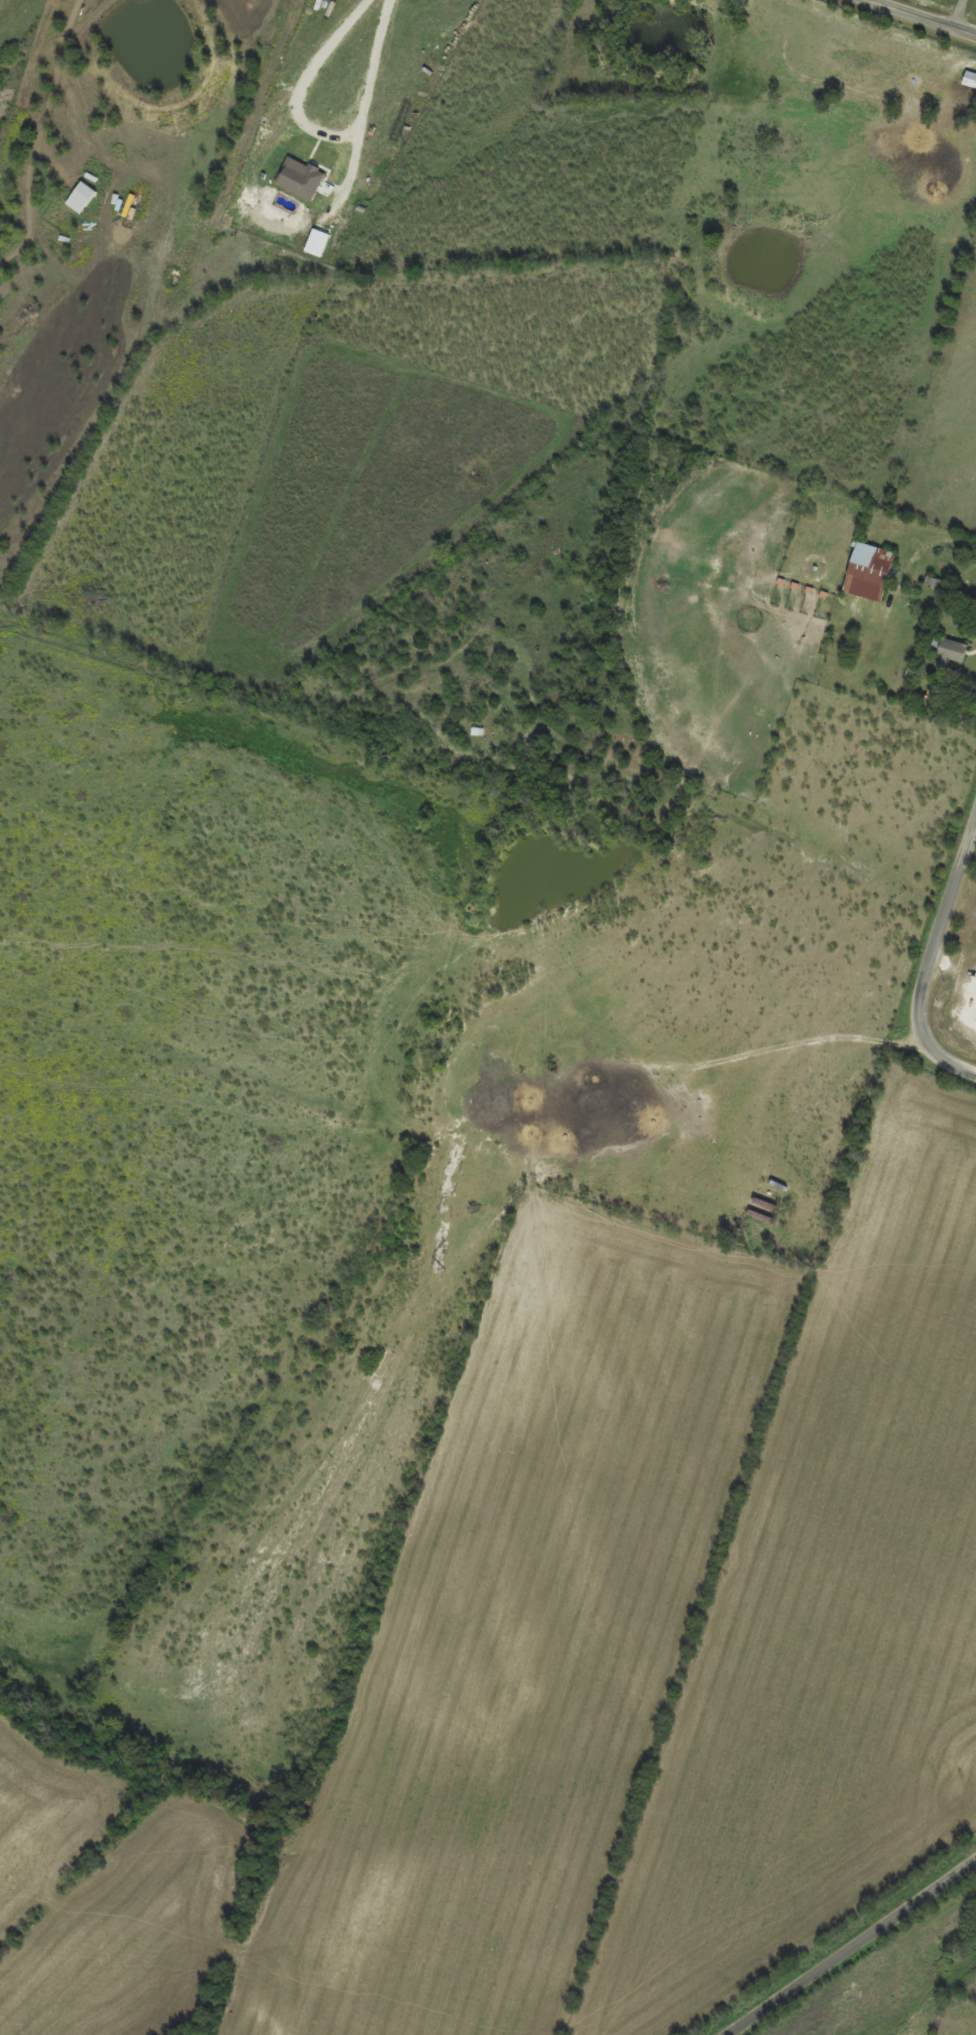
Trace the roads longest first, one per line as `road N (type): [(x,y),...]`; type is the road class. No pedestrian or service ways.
road 1 (residential): [(975,816),(922,1015),(932,1051),(975,1077)]
road 2 (residential): [(806,2034),(975,1912)]
road 3 (residential): [(854,0),(975,39)]

